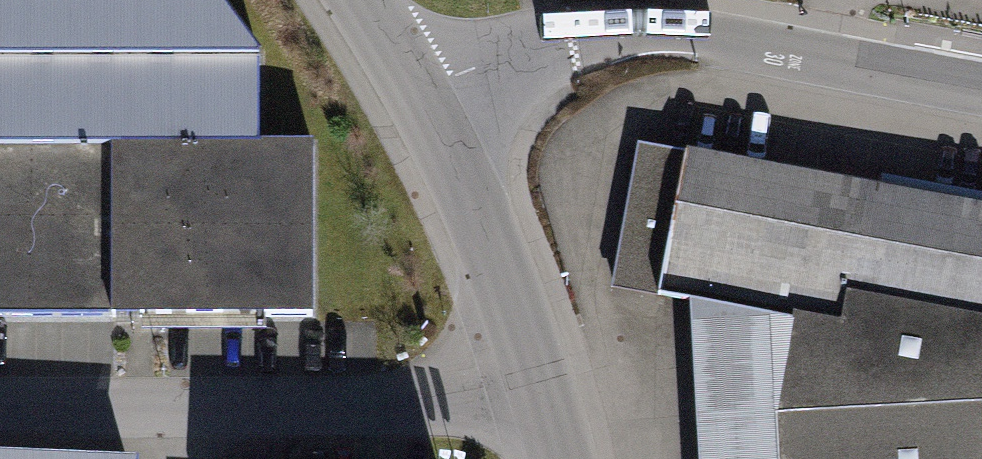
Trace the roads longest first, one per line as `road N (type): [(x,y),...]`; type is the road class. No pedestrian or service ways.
road 1 (residential): [(420,95),(486,64),(626,32),(719,39),(981,88)]
road 2 (residential): [(552,394),(0,394)]
road 3 (unclassified): [(552,394),(420,95)]

